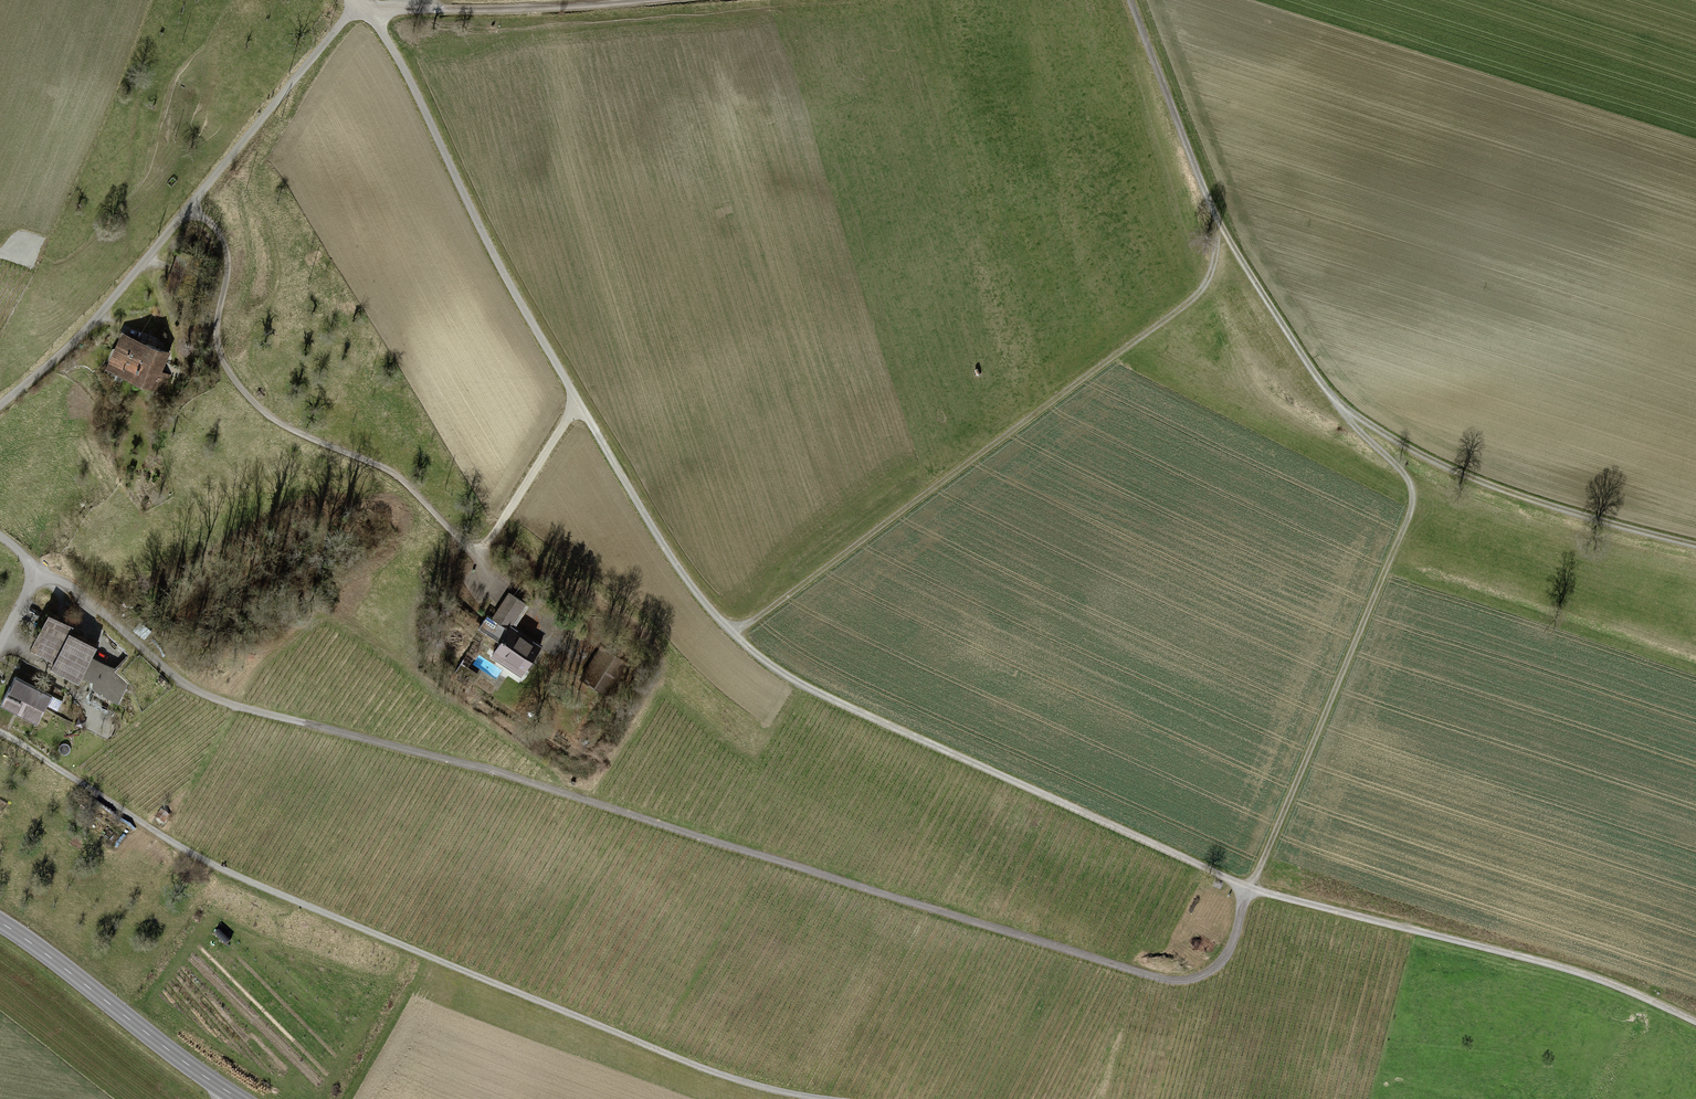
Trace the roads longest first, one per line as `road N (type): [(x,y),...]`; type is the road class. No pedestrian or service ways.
road 1 (track): [(1250,888),(1228,952),(1214,969),(1186,980),(1151,977),(240,696),(186,672),(38,556)]
road 2 (track): [(362,10),(390,44),(575,408),(668,553),(733,634),(817,693),(1250,888)]
road 3 (track): [(0,727),(267,887),(702,1069),(821,1098)]
road 4 (track): [(1131,0),(1220,222),(1202,287),(733,634)]
road 5 (track): [(0,413),(105,316),(348,16),(647,0)]
road 6 (track): [(1220,222),(1321,385),(1347,422),(1396,464),(1412,497),(1250,888)]
road 7 (track): [(1695,546),(1449,470),(1355,416),(1321,385)]
road 8 (track): [(1250,888),(1580,972)]
road 9 (tertiary): [(241,1098),(0,922)]
road 10 (track): [(1695,1023),(1580,972)]

